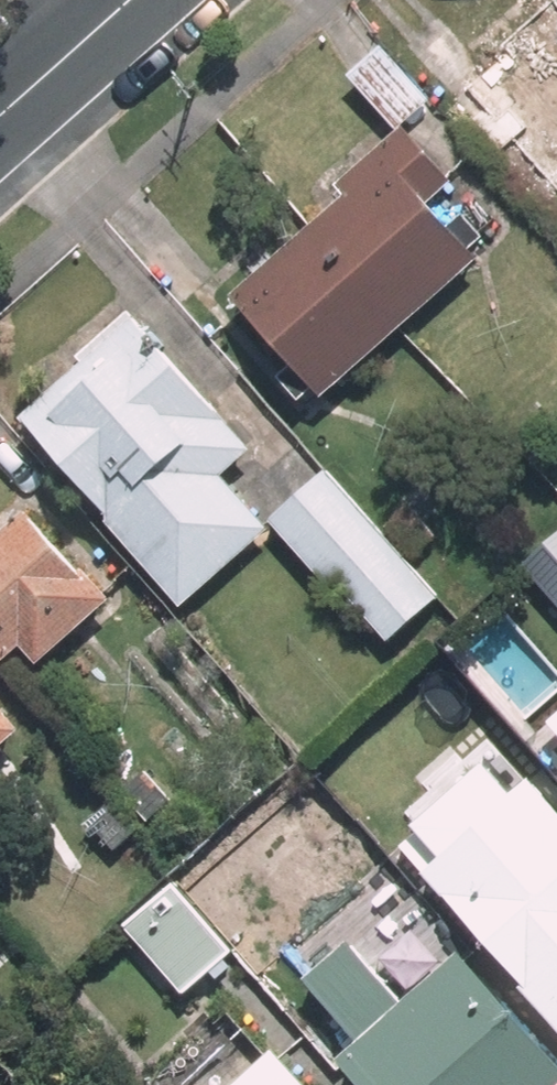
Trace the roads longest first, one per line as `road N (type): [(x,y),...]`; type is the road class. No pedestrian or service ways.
road 1 (residential): [(129,0),(0,115)]

